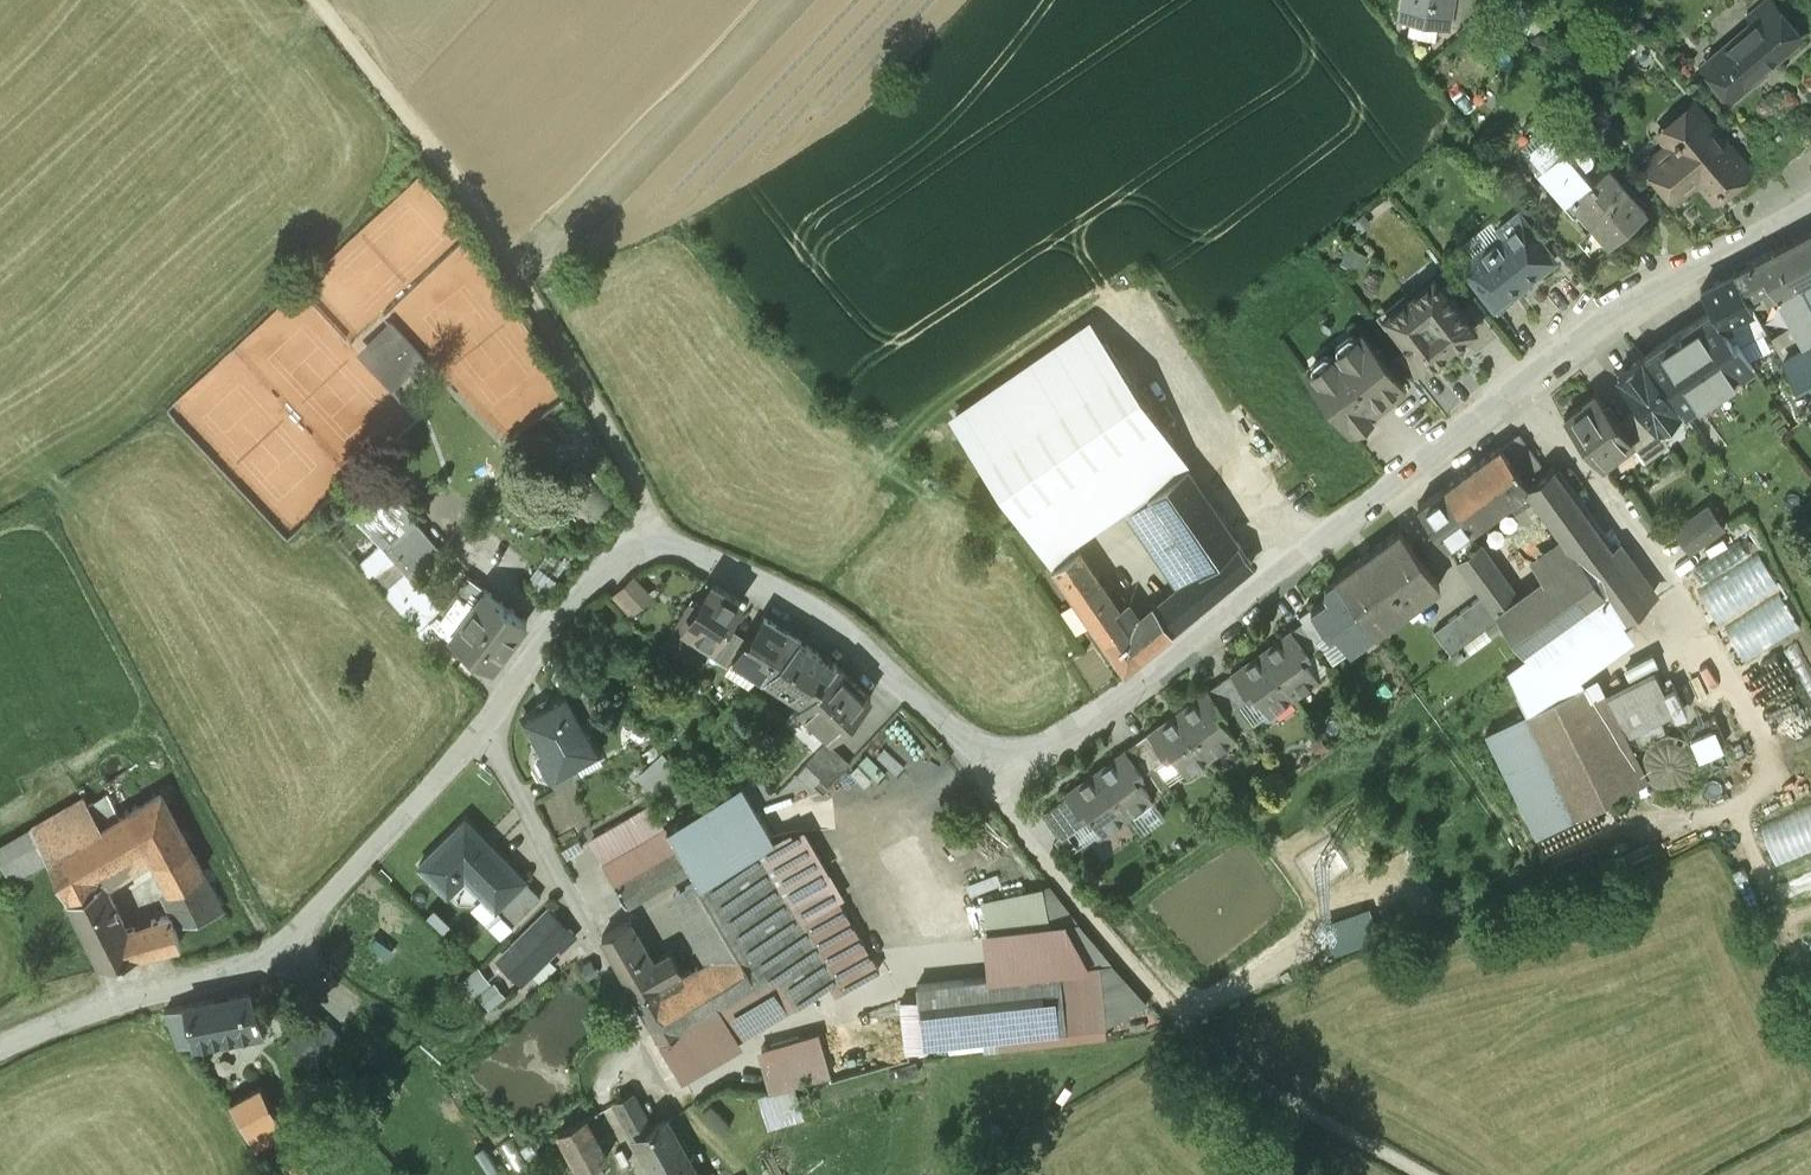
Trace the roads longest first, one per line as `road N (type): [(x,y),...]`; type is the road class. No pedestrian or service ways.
road 1 (residential): [(1810,207),(1602,326),(1128,699),(1034,759),(980,755),(843,634),(655,542)]
road 2 (unclassified): [(655,542),(623,554),(589,581),(479,736),(286,942),(243,971),(103,1002),(0,1044)]
road 3 (track): [(317,0),(390,89),(527,288),(636,475),(655,542)]
road 4 (track): [(1526,388),(1672,573),(1729,666)]

